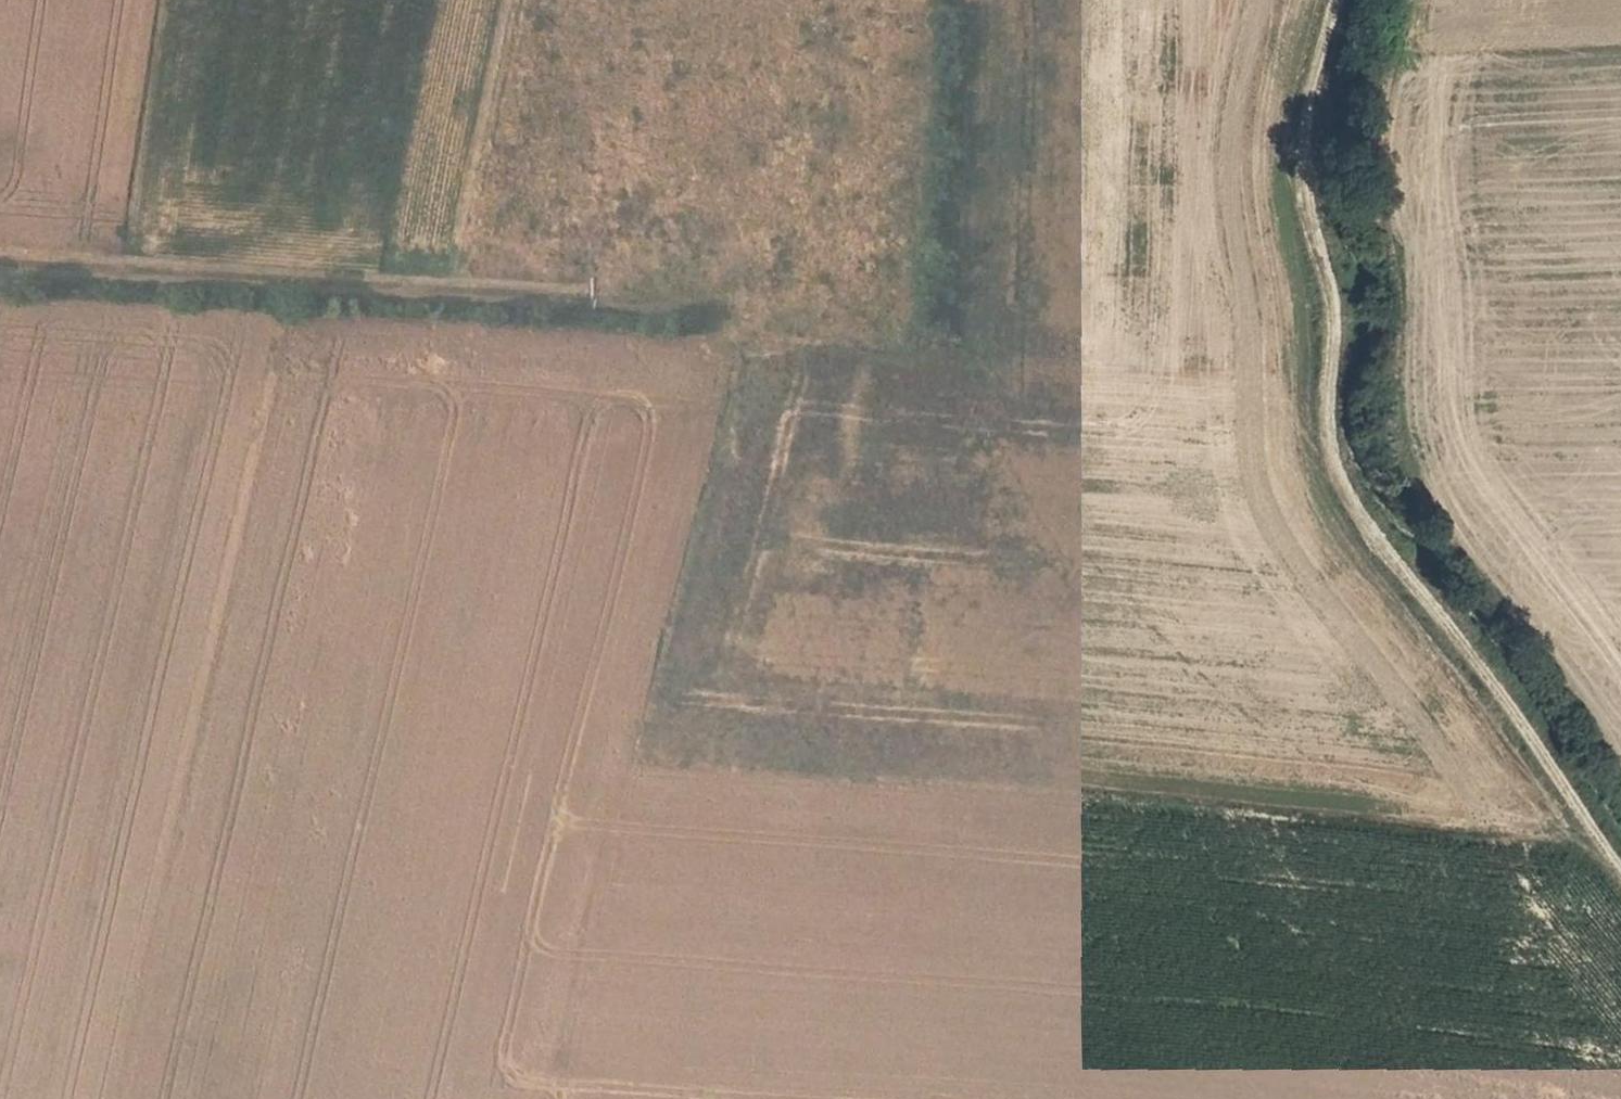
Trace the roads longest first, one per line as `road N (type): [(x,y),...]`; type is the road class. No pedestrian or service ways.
road 1 (track): [(1343,0),(1314,139),(1344,323),(1335,433),(1352,492),(1620,856)]
road 2 (track): [(0,253),(432,282)]

